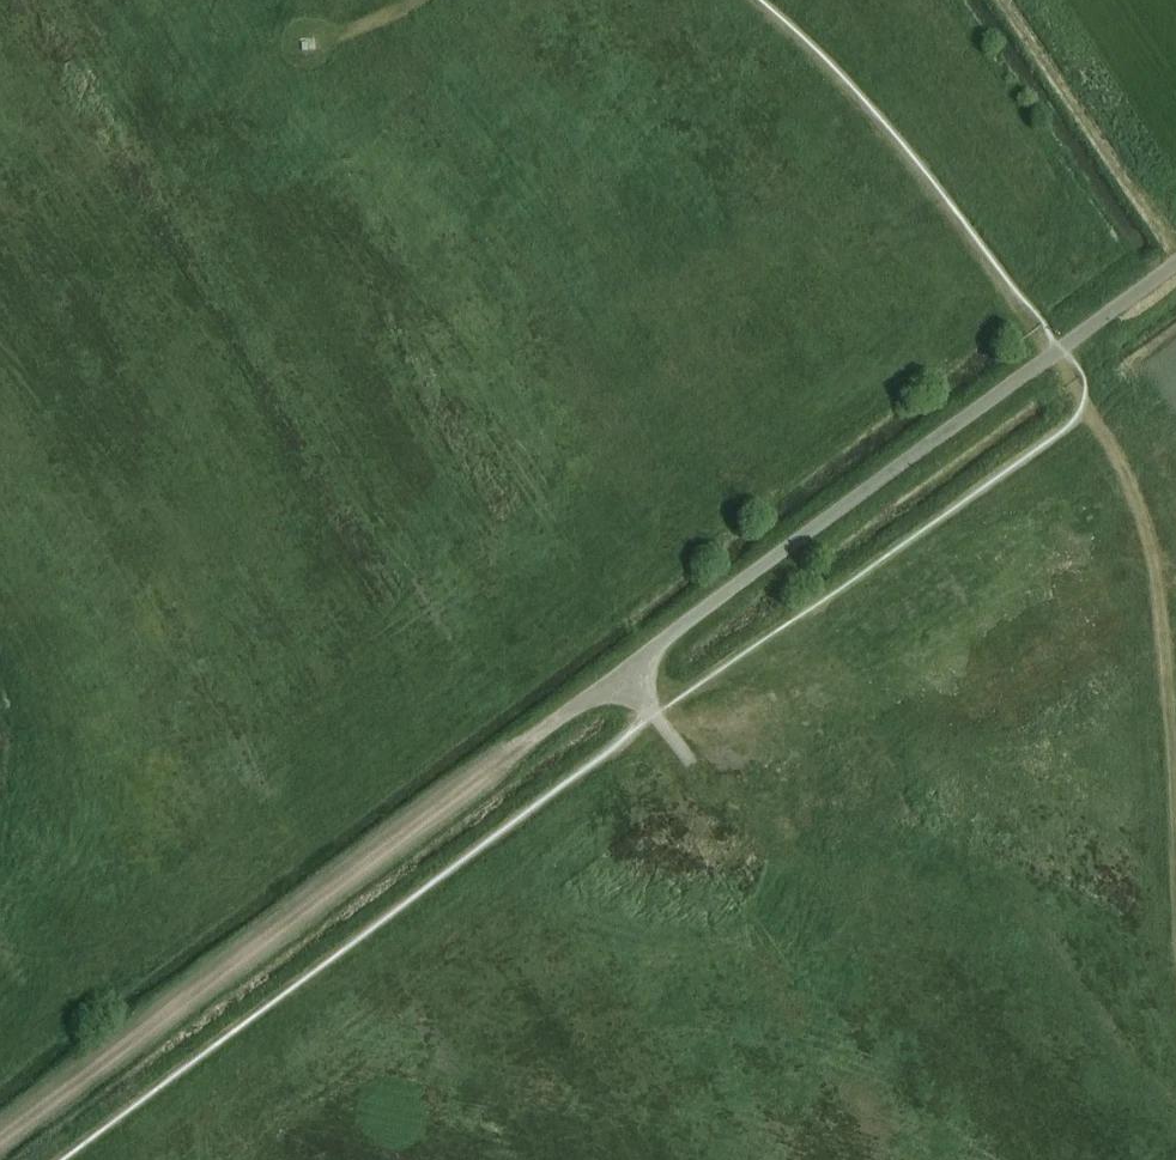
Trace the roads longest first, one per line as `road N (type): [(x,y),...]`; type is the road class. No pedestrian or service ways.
road 1 (track): [(0,1140),(625,674)]
road 2 (unclassified): [(625,674),(1175,264)]

